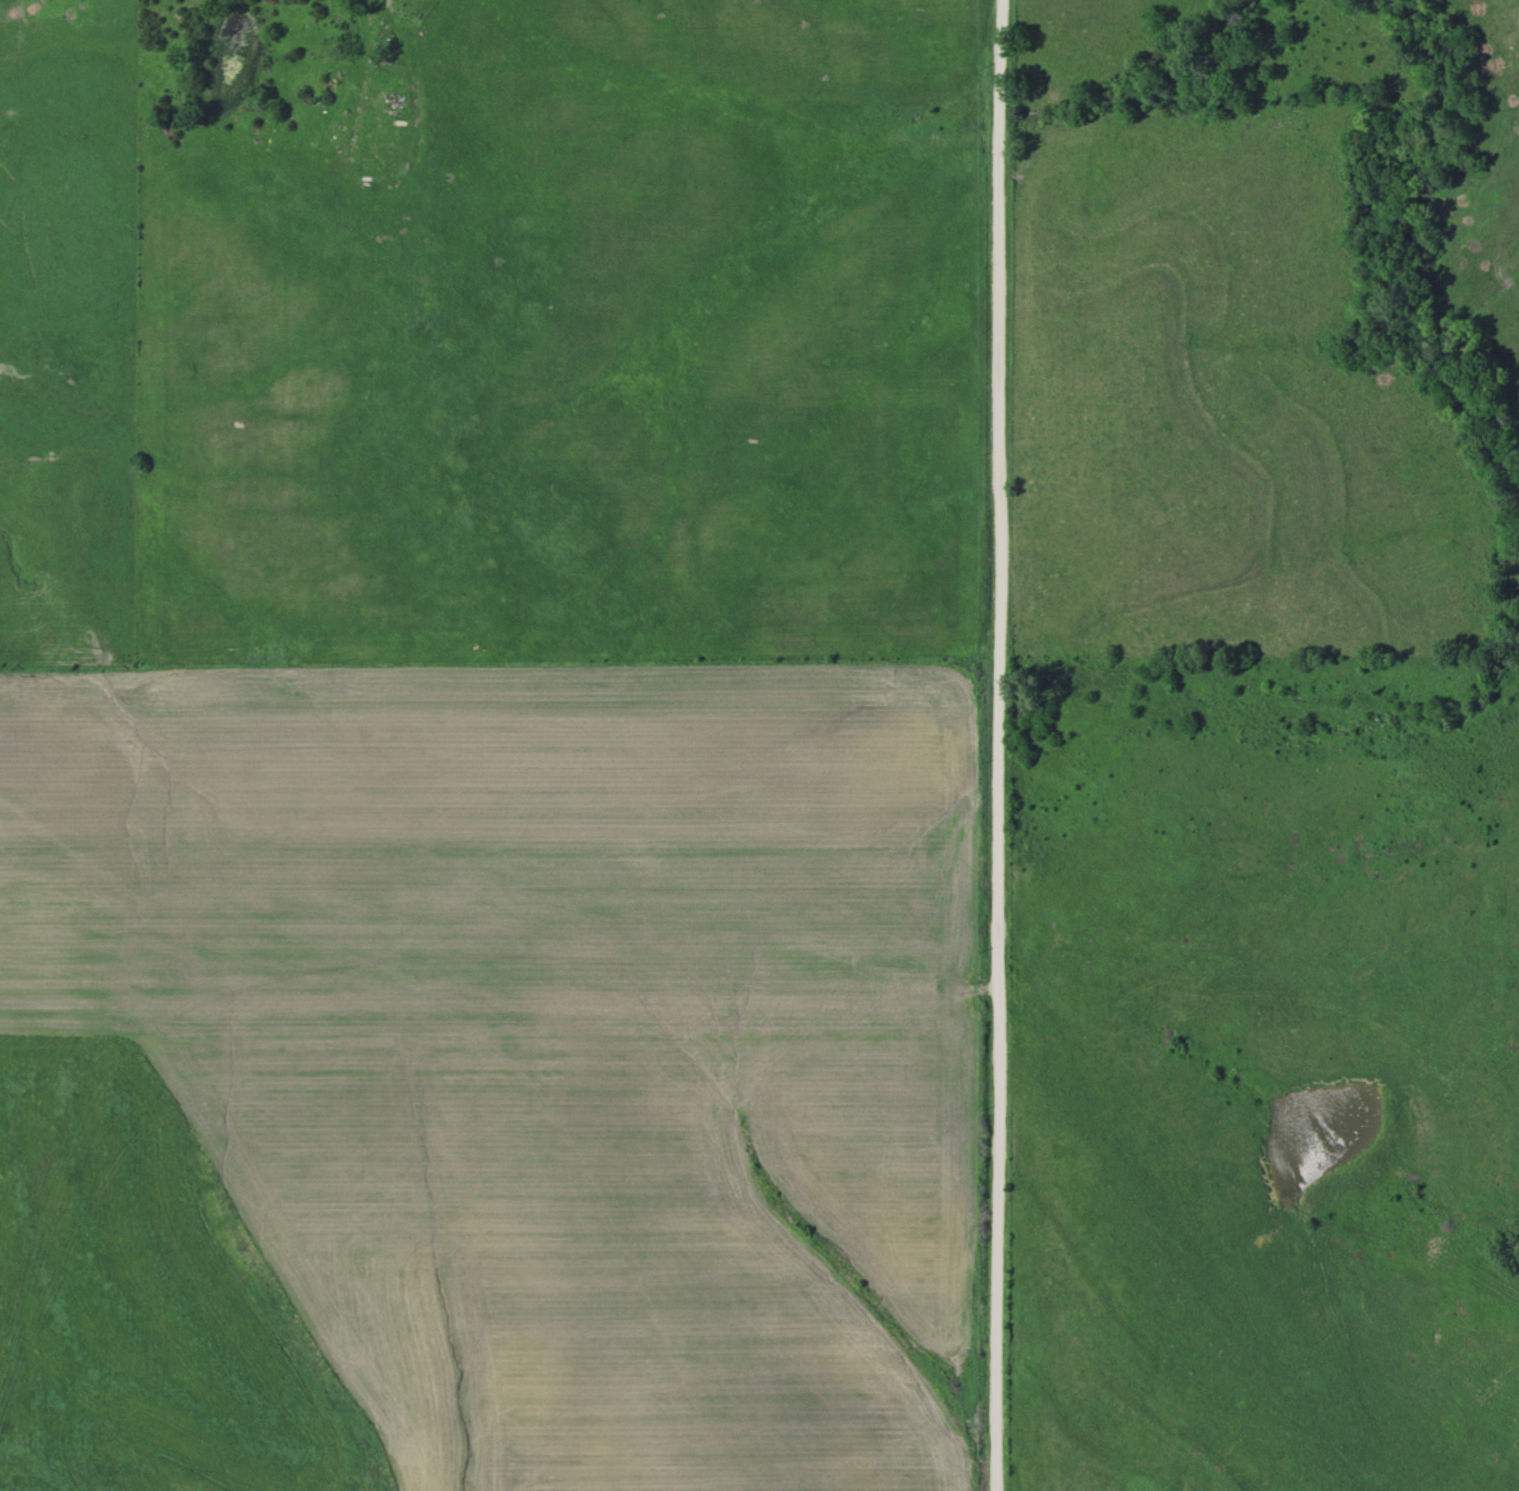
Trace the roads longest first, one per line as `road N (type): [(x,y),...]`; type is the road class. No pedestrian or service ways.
road 1 (residential): [(999,1490),(1005,0)]

